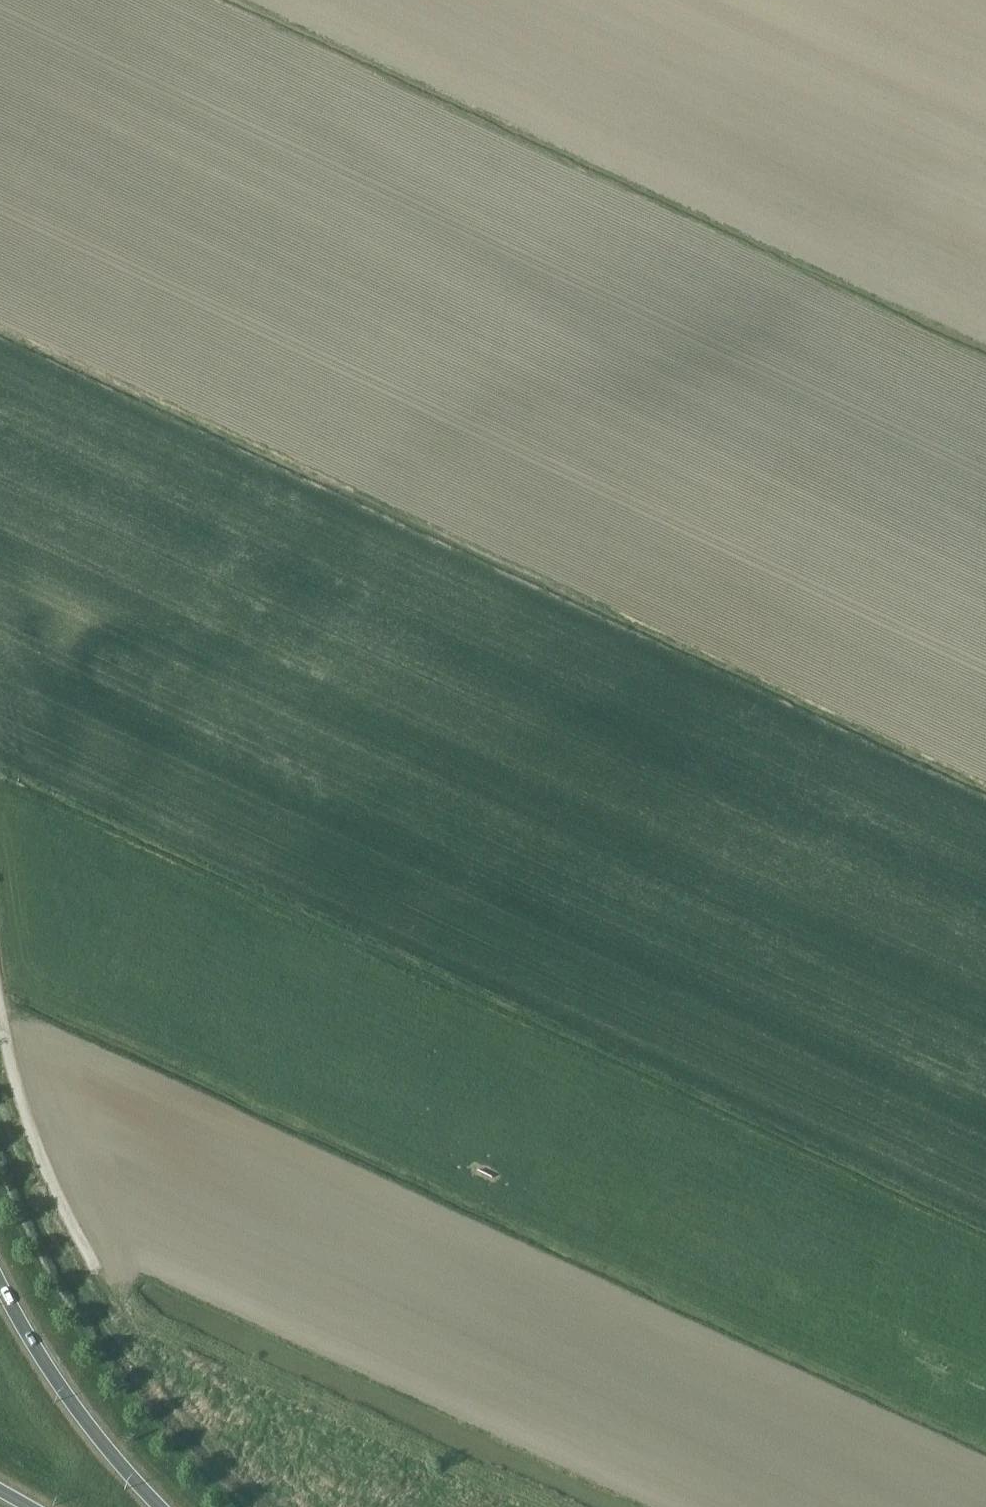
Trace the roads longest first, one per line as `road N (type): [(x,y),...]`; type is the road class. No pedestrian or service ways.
road 1 (trunk): [(165,1506),(104,1448),(0,1282)]
road 2 (track): [(0,1024),(32,1146),(94,1268)]

